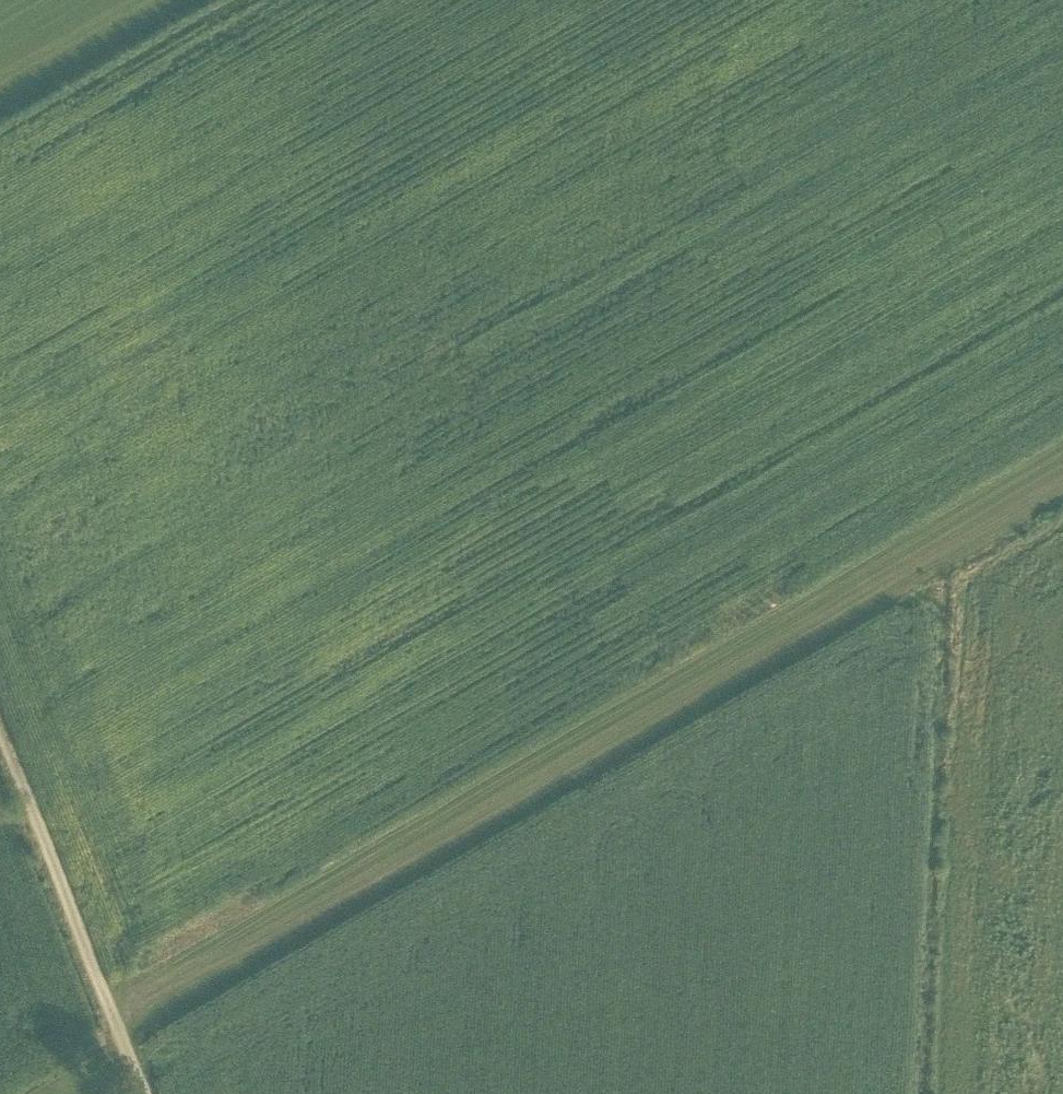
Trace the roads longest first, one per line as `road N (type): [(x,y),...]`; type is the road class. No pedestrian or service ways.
road 1 (track): [(143,1093),(0,739)]

